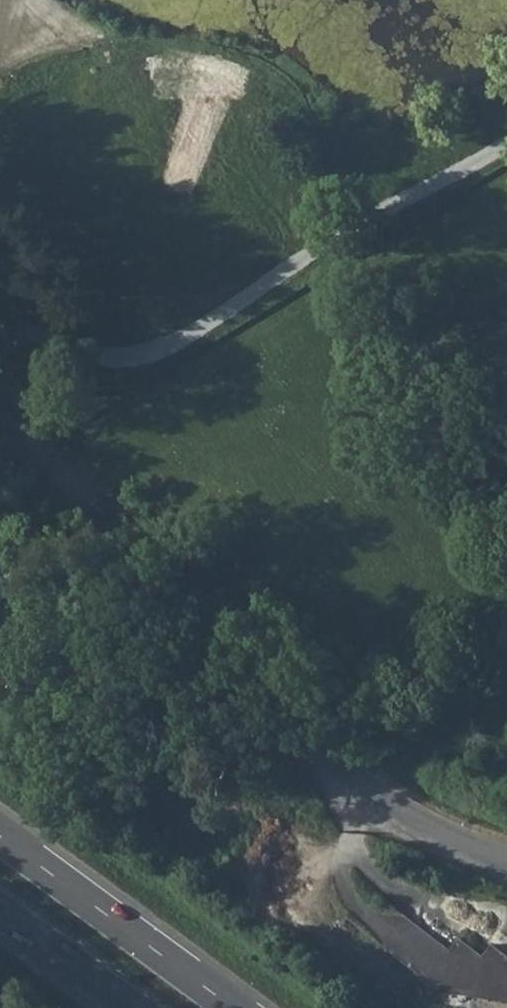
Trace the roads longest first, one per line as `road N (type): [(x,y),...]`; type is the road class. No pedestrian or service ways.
road 1 (unclassified): [(0,422),(88,502),(308,738),(383,799),(473,850),(506,860)]
road 2 (trunk): [(233,1007),(0,837)]
road 3 (trunk): [(0,910),(133,1007)]

